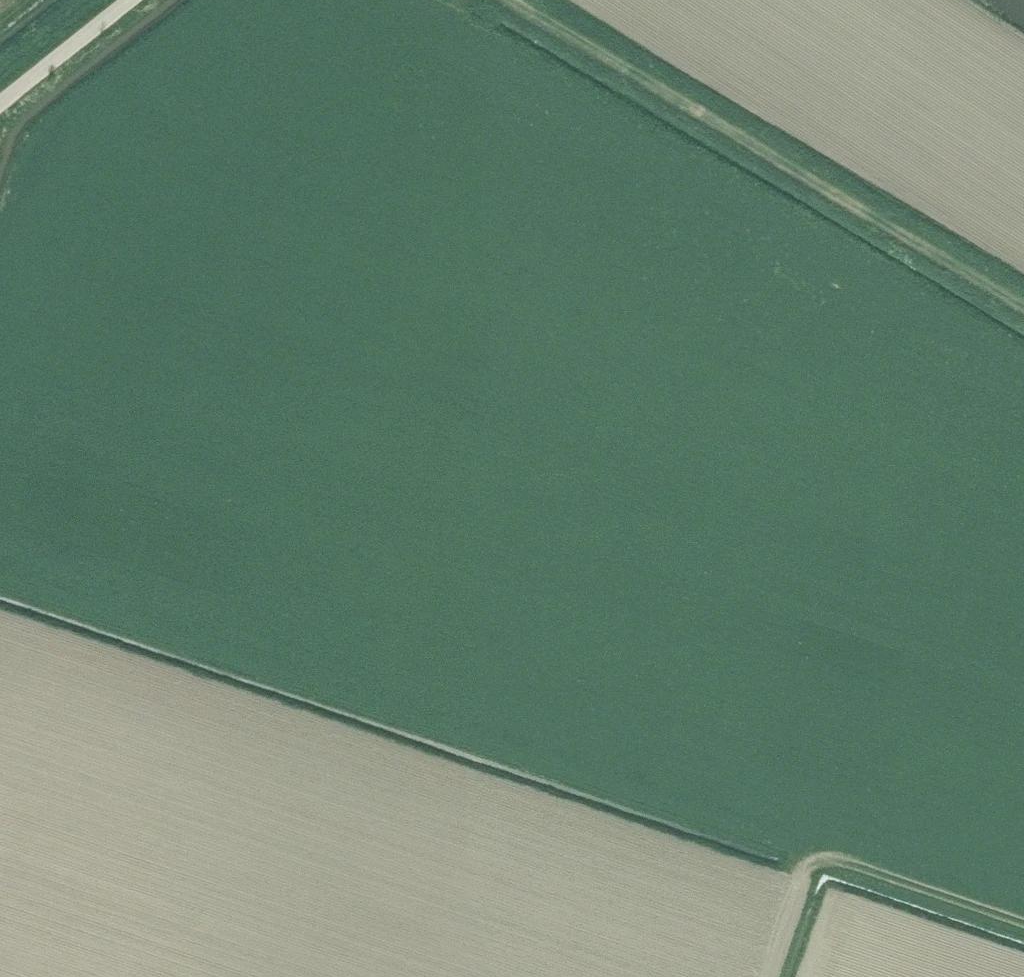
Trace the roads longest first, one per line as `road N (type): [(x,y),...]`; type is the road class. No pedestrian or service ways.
road 1 (track): [(1023,307),(508,0)]
road 2 (unclassified): [(0,103),(130,0)]

